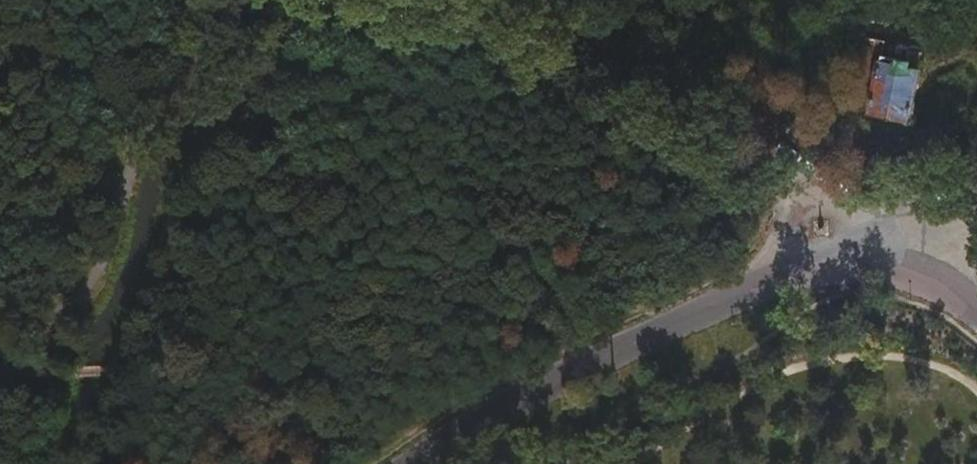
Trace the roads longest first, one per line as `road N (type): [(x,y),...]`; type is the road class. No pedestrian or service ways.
road 1 (unclassified): [(409,463),(641,335),(779,272),(863,251),(931,279),(976,315)]
road 2 (track): [(863,251),(784,154),(706,95),(599,39),(451,0)]
road 3 (track): [(0,320),(39,317),(72,301),(108,246),(138,144),(225,0)]

